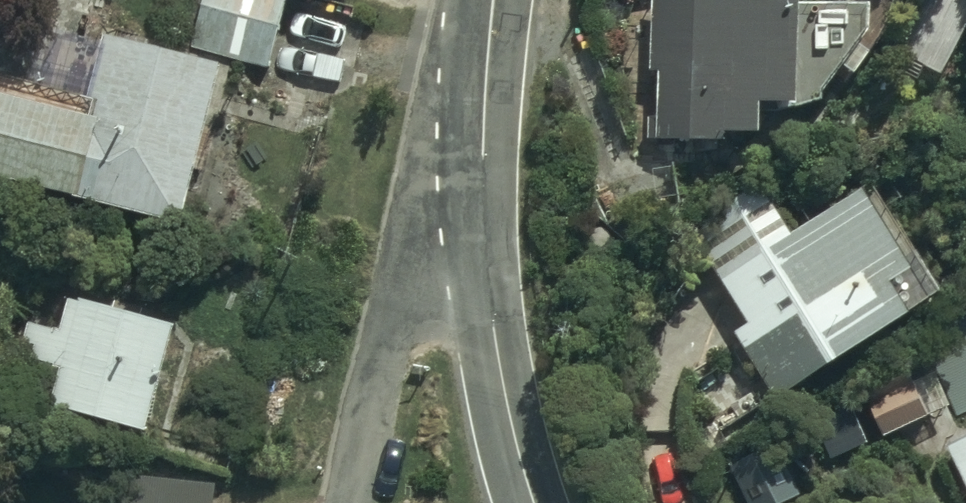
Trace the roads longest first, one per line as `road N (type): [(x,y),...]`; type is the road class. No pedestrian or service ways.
road 1 (residential): [(484,146),(380,362),(349,502)]
road 2 (tertiary): [(484,146),(504,376),(537,502)]
road 3 (tertiary): [(496,0),(484,146)]

